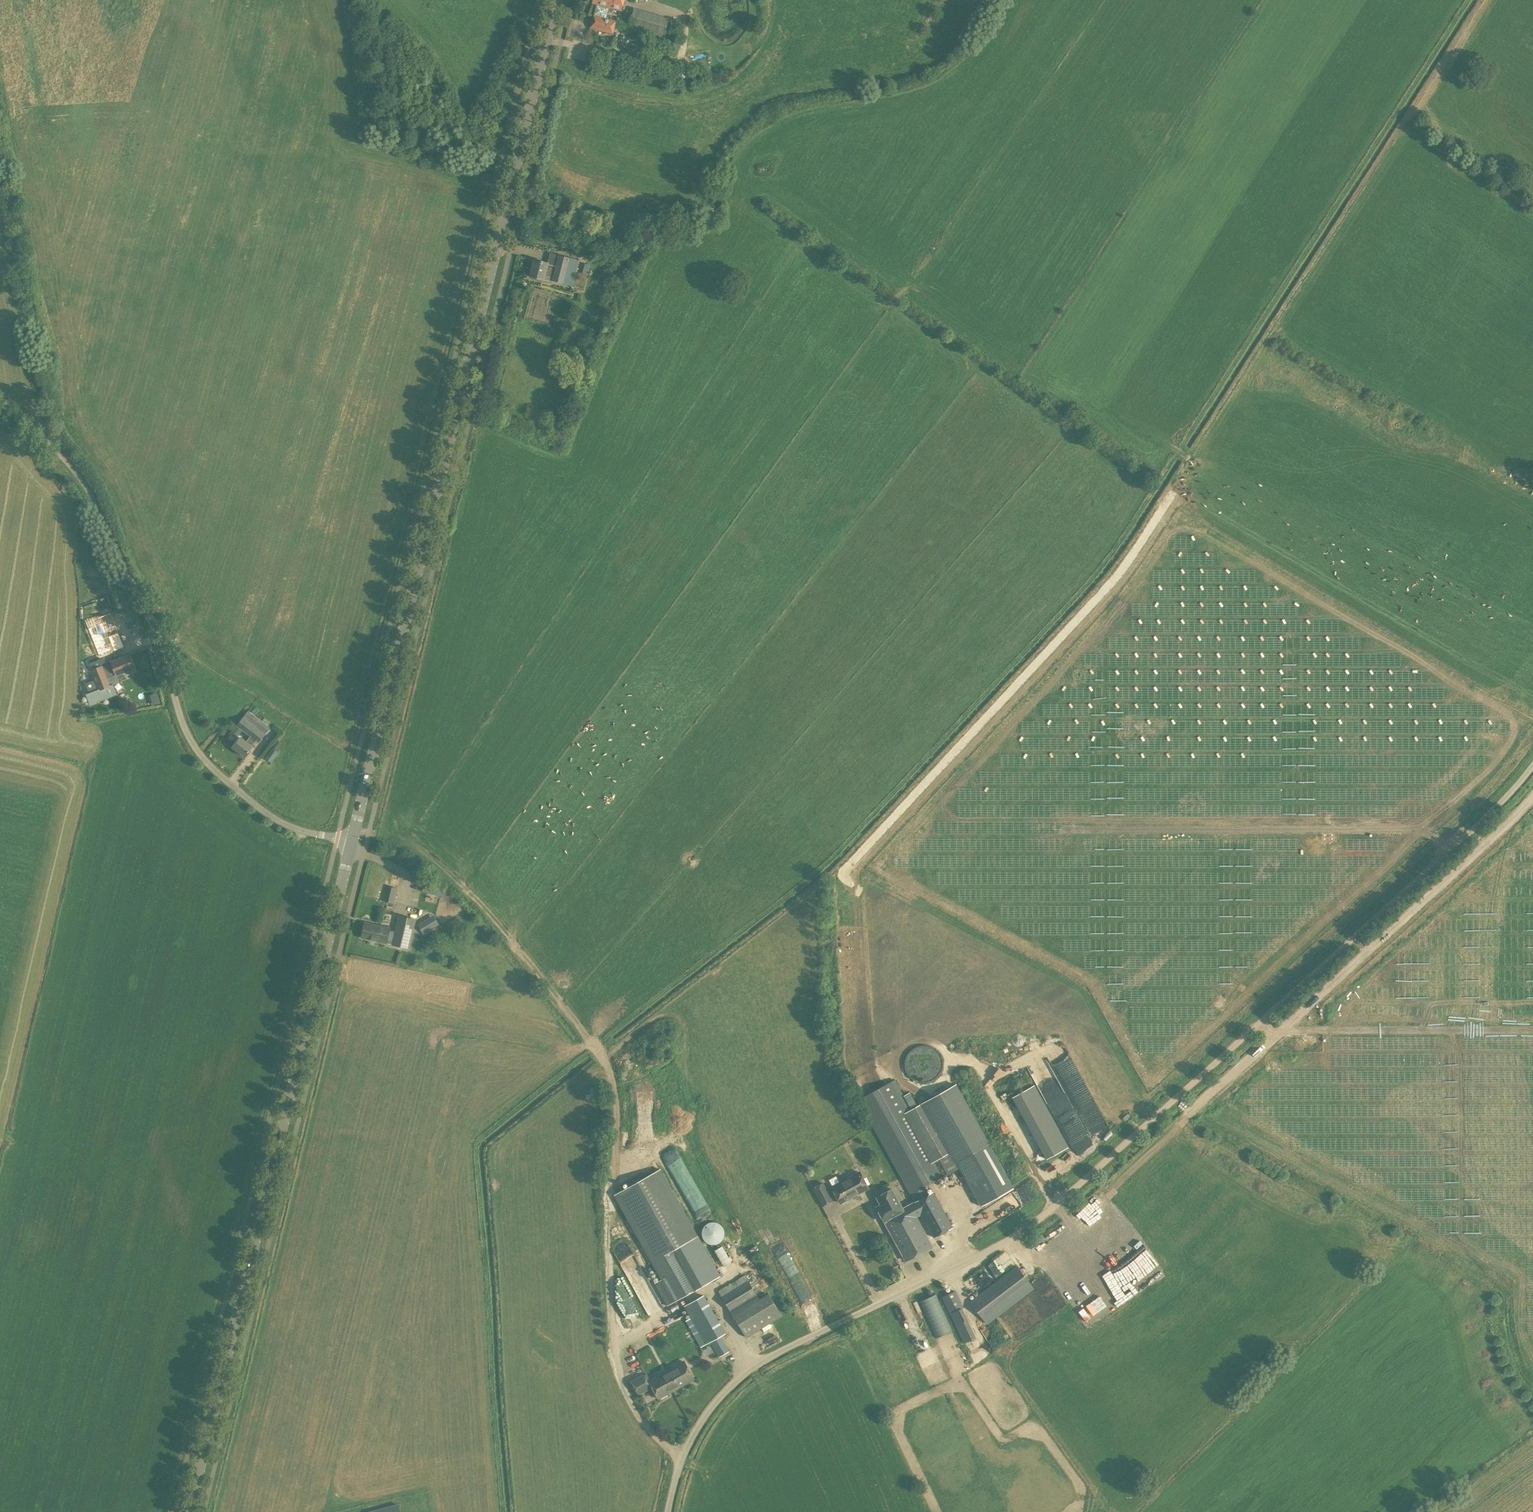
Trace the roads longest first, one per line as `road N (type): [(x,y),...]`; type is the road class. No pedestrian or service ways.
road 1 (unclassified): [(667,1511),(683,1452),(704,1418),(765,1354),(1026,1229),(1532,764)]
road 2 (secondary): [(353,840),(556,0)]
road 3 (secondary): [(191,1511),(353,840)]
road 4 (unclassified): [(353,840),(270,818),(203,754),(188,732),(152,612),(114,535),(83,484),(0,405)]

